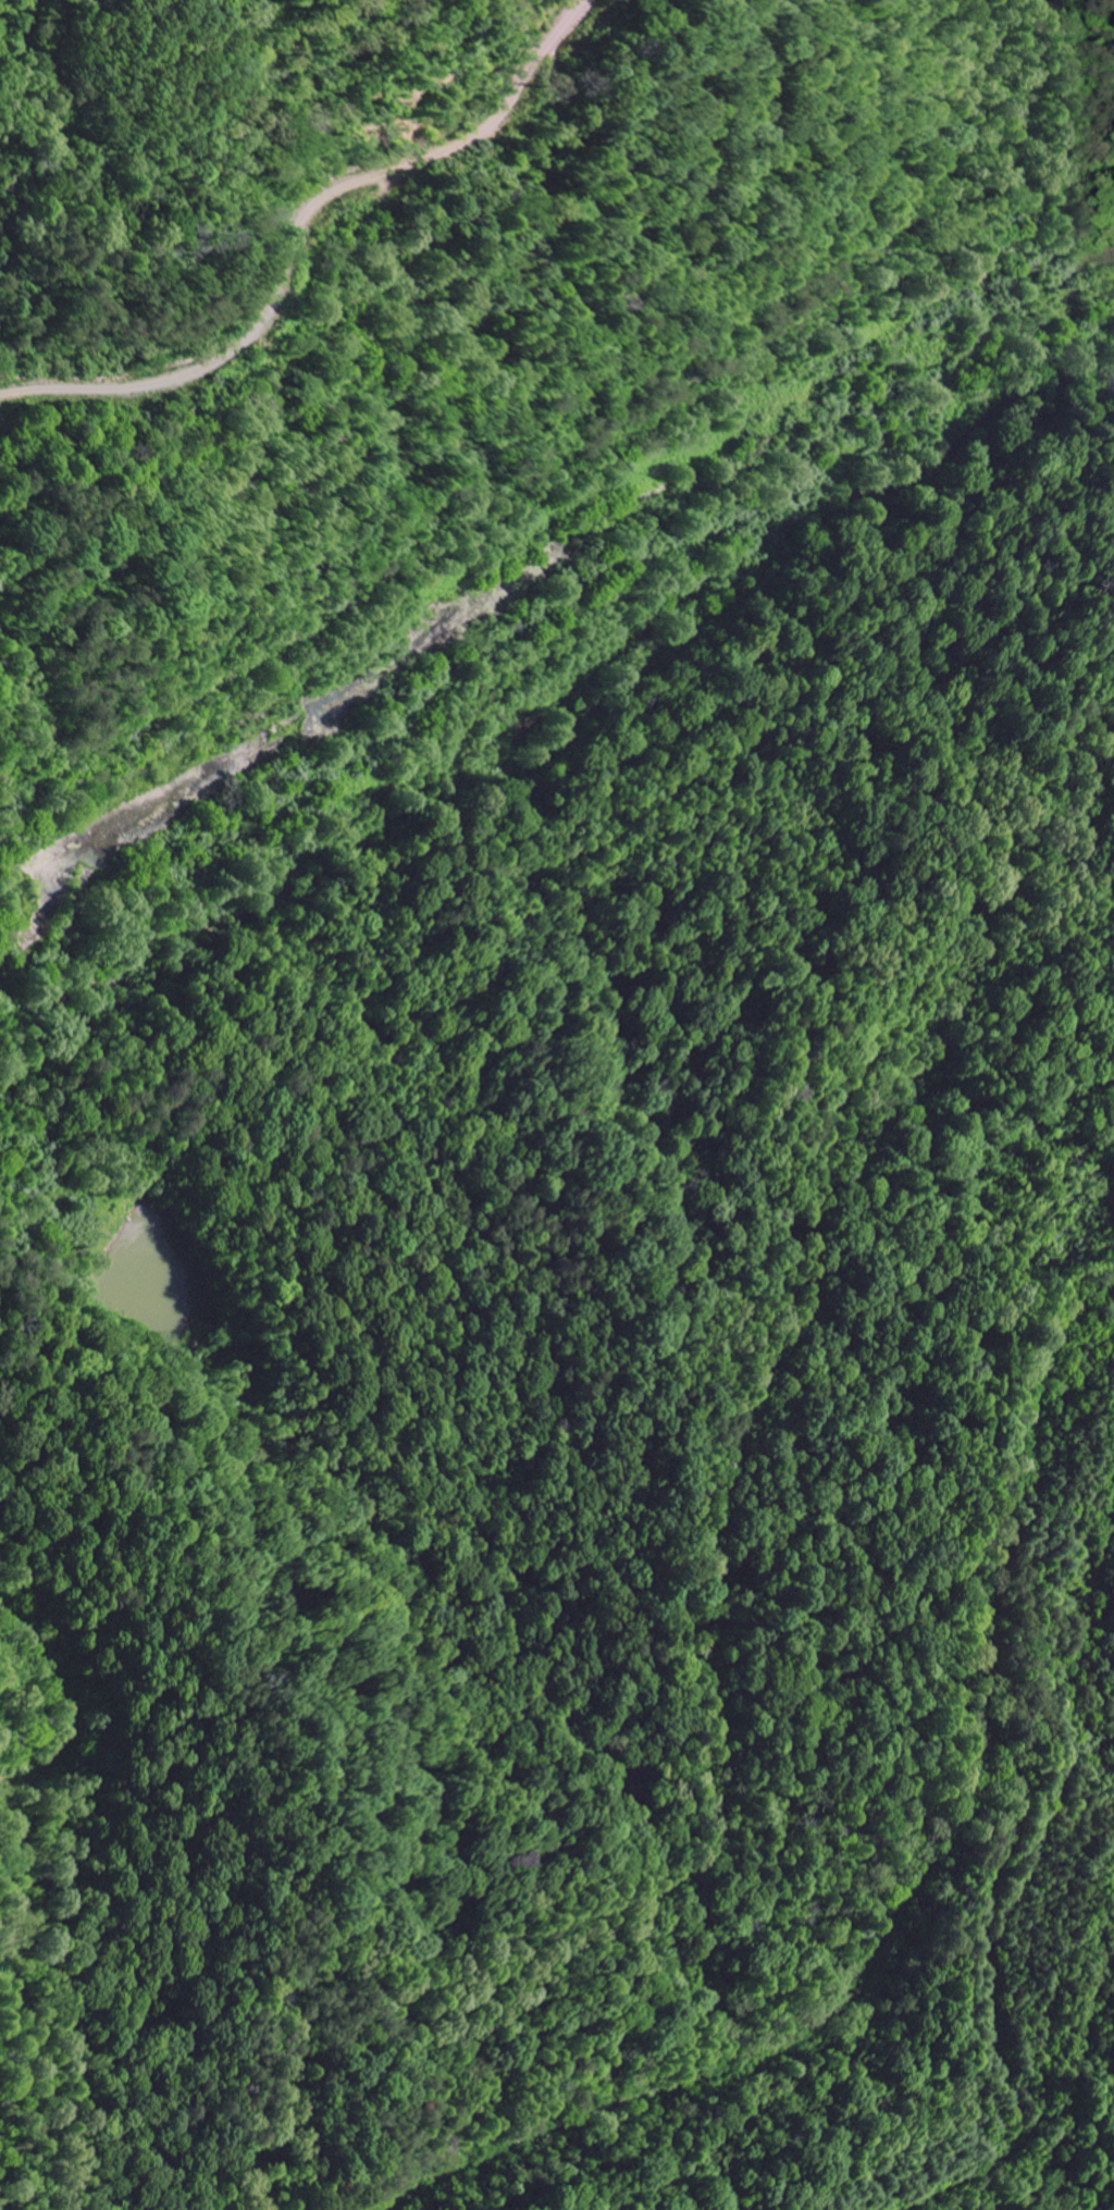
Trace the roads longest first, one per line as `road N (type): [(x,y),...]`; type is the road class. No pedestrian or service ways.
road 1 (track): [(607,0),(341,206),(245,361),(0,409)]
road 2 (track): [(0,1781),(44,1791),(57,1737),(54,1687),(15,1601),(0,1589)]

